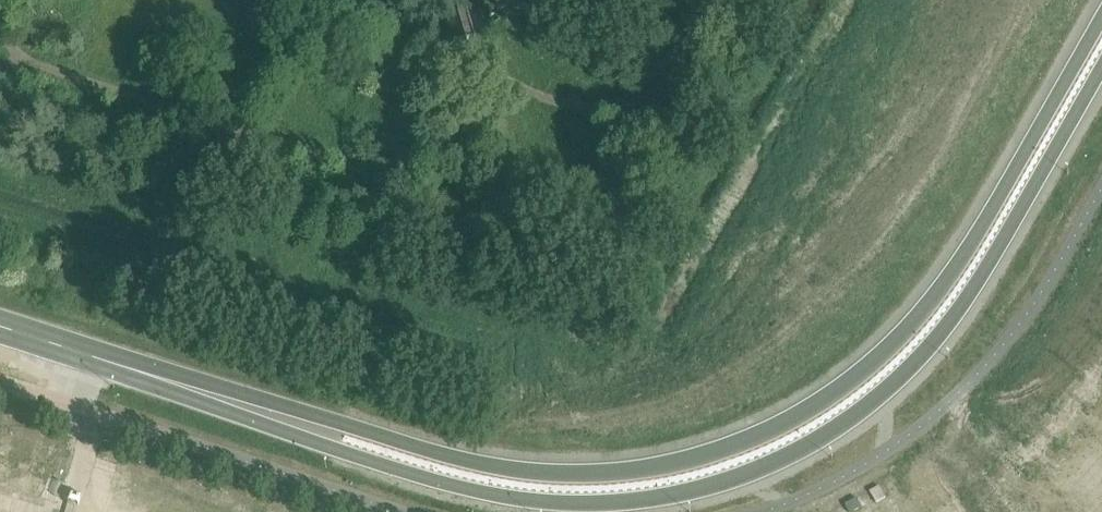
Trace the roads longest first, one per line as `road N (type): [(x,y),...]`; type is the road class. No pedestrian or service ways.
road 1 (secondary): [(1101,20),(938,294),(850,383),(749,439),(668,464),(530,471),(234,403)]
road 2 (secondary): [(234,403),(310,440),(487,494),(596,504),(724,483),(833,431),(924,354),(986,270),(1101,71)]
road 3 (secondary): [(0,325),(234,403)]

